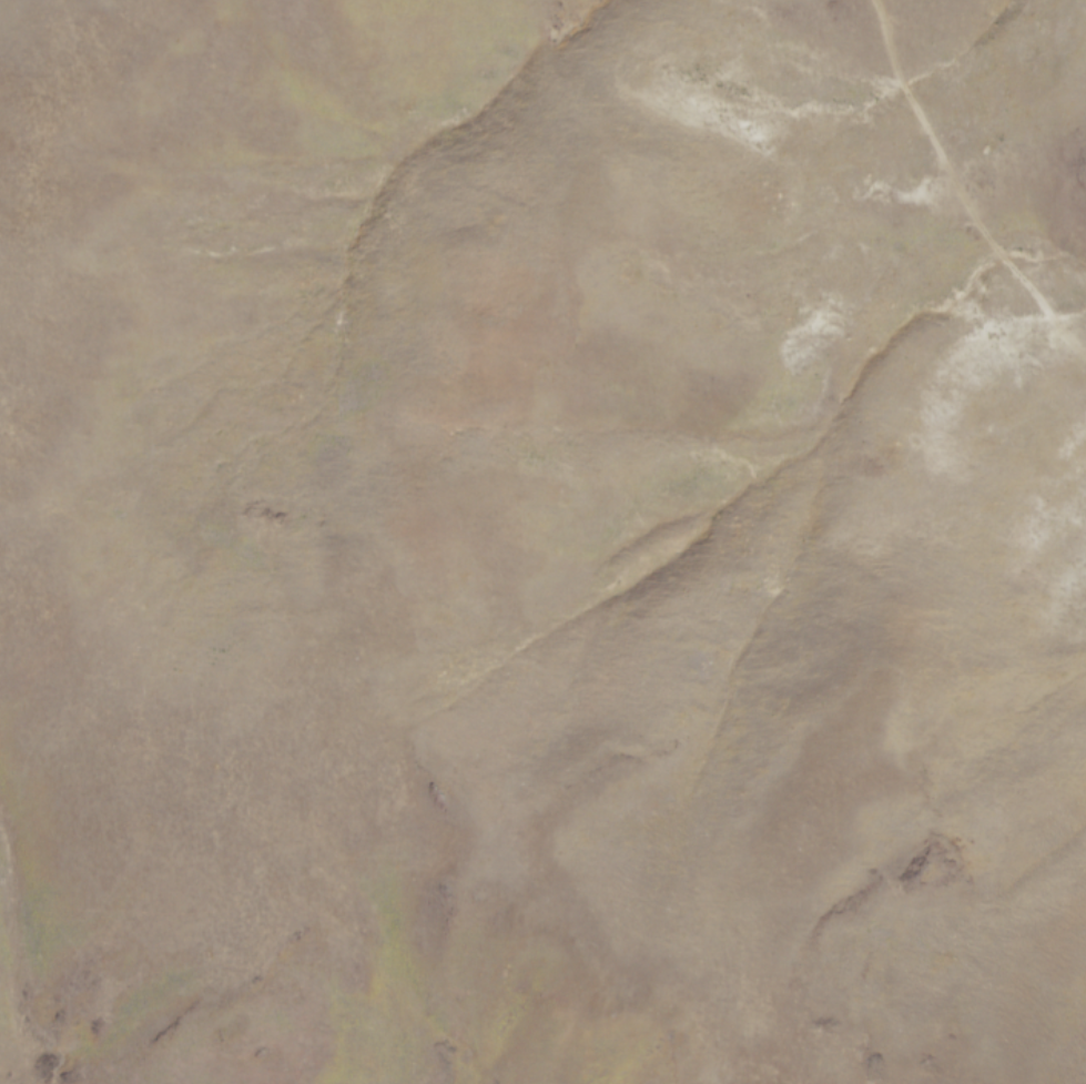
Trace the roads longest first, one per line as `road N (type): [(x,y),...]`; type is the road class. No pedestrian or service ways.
road 1 (track): [(871,0),(903,83),(965,204),(1063,338),(1085,357)]

